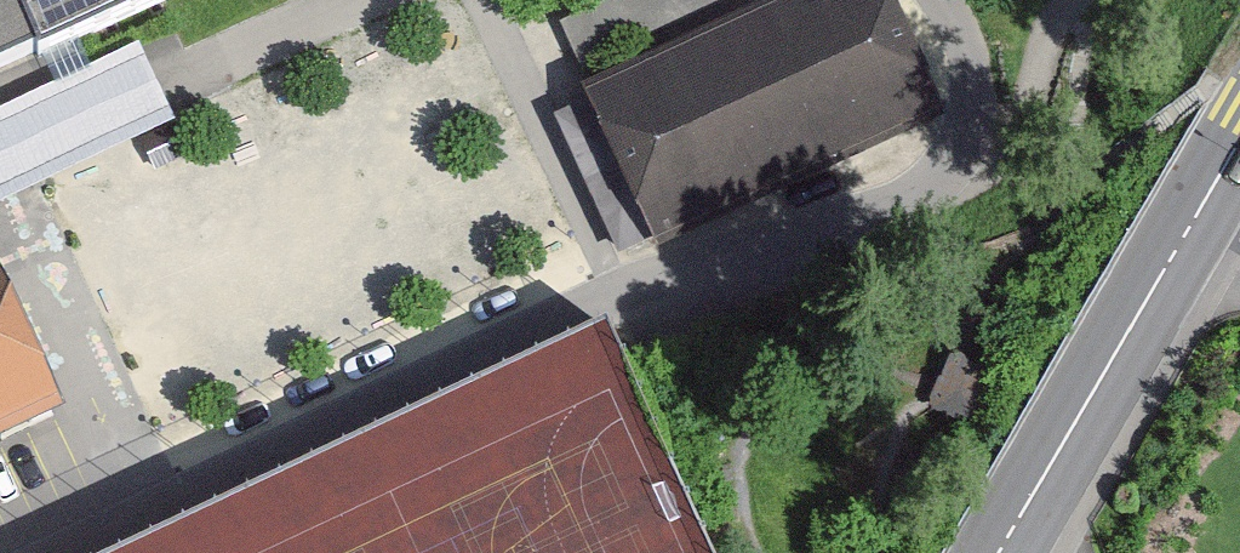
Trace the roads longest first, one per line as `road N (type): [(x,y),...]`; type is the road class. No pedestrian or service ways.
road 1 (residential): [(941,0),(985,92),(984,128),(965,167),(50,552)]
road 2 (primary): [(1001,552),(1187,229)]

